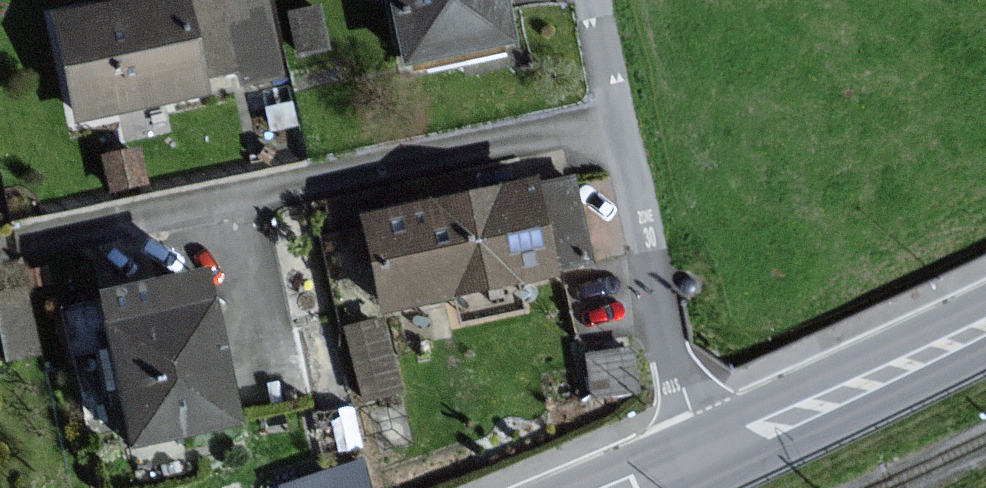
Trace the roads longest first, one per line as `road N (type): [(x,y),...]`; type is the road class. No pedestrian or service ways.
road 1 (residential): [(587,0),(658,331),(709,450)]
road 2 (secondary): [(709,450),(985,325)]

